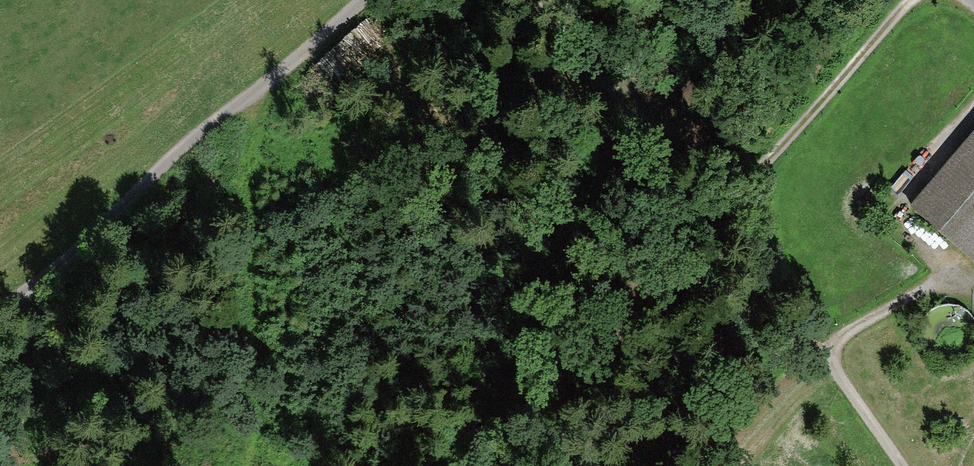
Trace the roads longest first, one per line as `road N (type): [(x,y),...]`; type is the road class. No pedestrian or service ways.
road 1 (track): [(0,308),(81,253),(171,162),(360,0)]
road 2 (track): [(902,465),(652,110)]
road 3 (track): [(251,465),(278,71)]
road 4 (unclassified): [(973,103),(901,189),(896,217),(941,264),(938,282),(847,328),(828,354)]

